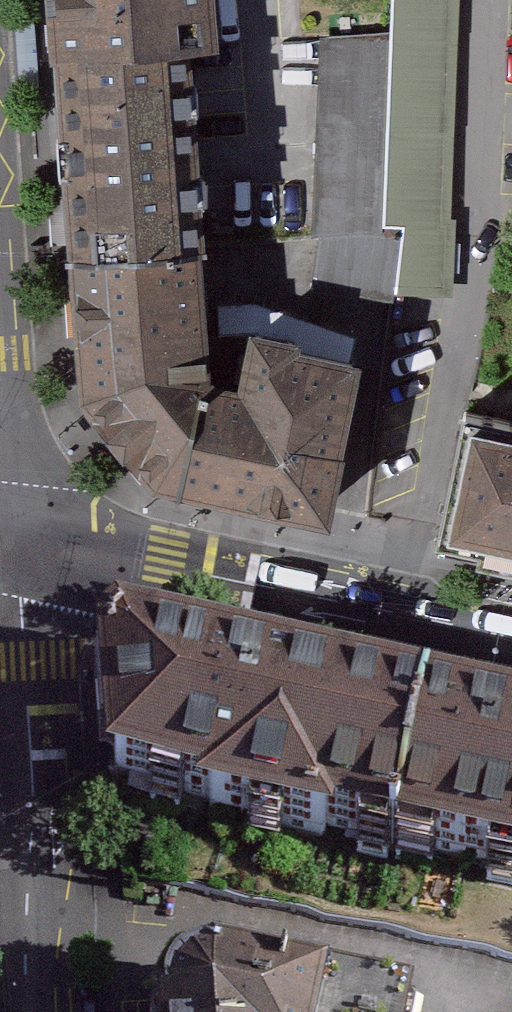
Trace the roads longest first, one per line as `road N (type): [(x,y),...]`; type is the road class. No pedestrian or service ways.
road 1 (tertiary): [(19,550),(511,655)]
road 2 (tertiary): [(19,550),(50,1011)]
road 3 (tertiary): [(19,550),(0,400)]

